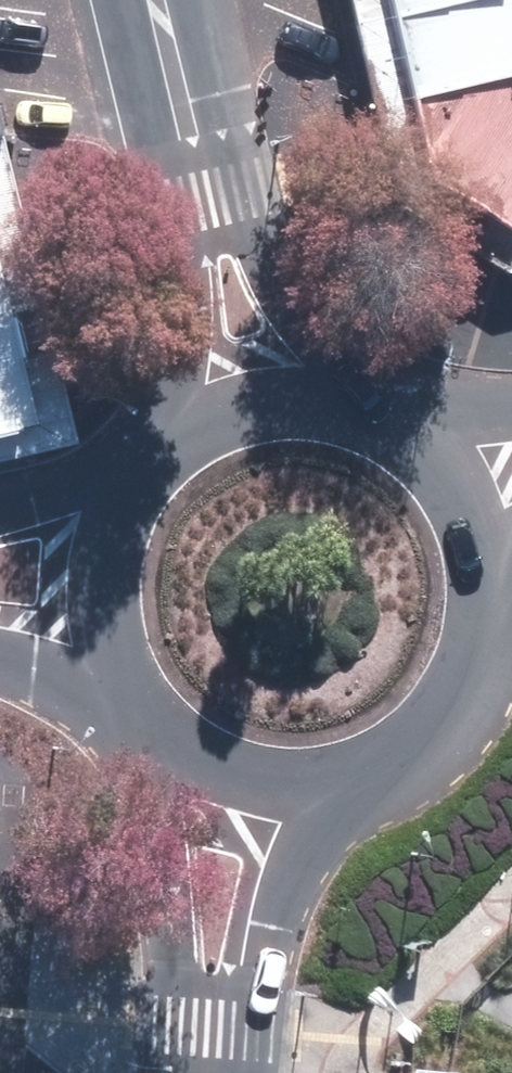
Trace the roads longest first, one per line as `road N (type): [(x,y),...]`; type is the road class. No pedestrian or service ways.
road 1 (secondary): [(160,45),(358,408)]
road 2 (secondary): [(151,452),(165,204),(160,45)]
road 3 (secondary): [(189,1072),(140,722)]
road 4 (secondary): [(335,784),(233,1072)]
road 5 (secondary): [(131,711),(105,664),(93,612),(95,559),(111,508),(141,463)]
road 6 (secondary): [(485,621),(451,707),(419,742),(335,784)]
road 7 (secondary): [(151,452),(196,419),(248,400),(304,396),(358,408)]
road 8 (secondary): [(400,429),(441,466),(470,513),(486,566),(485,621)]
road 9 (secondary): [(335,784),(282,789),(229,780),(181,757),(140,722)]
road 10 (tertiary): [(0,499),(141,463)]
road 11 (tertiary): [(131,711),(0,656)]

